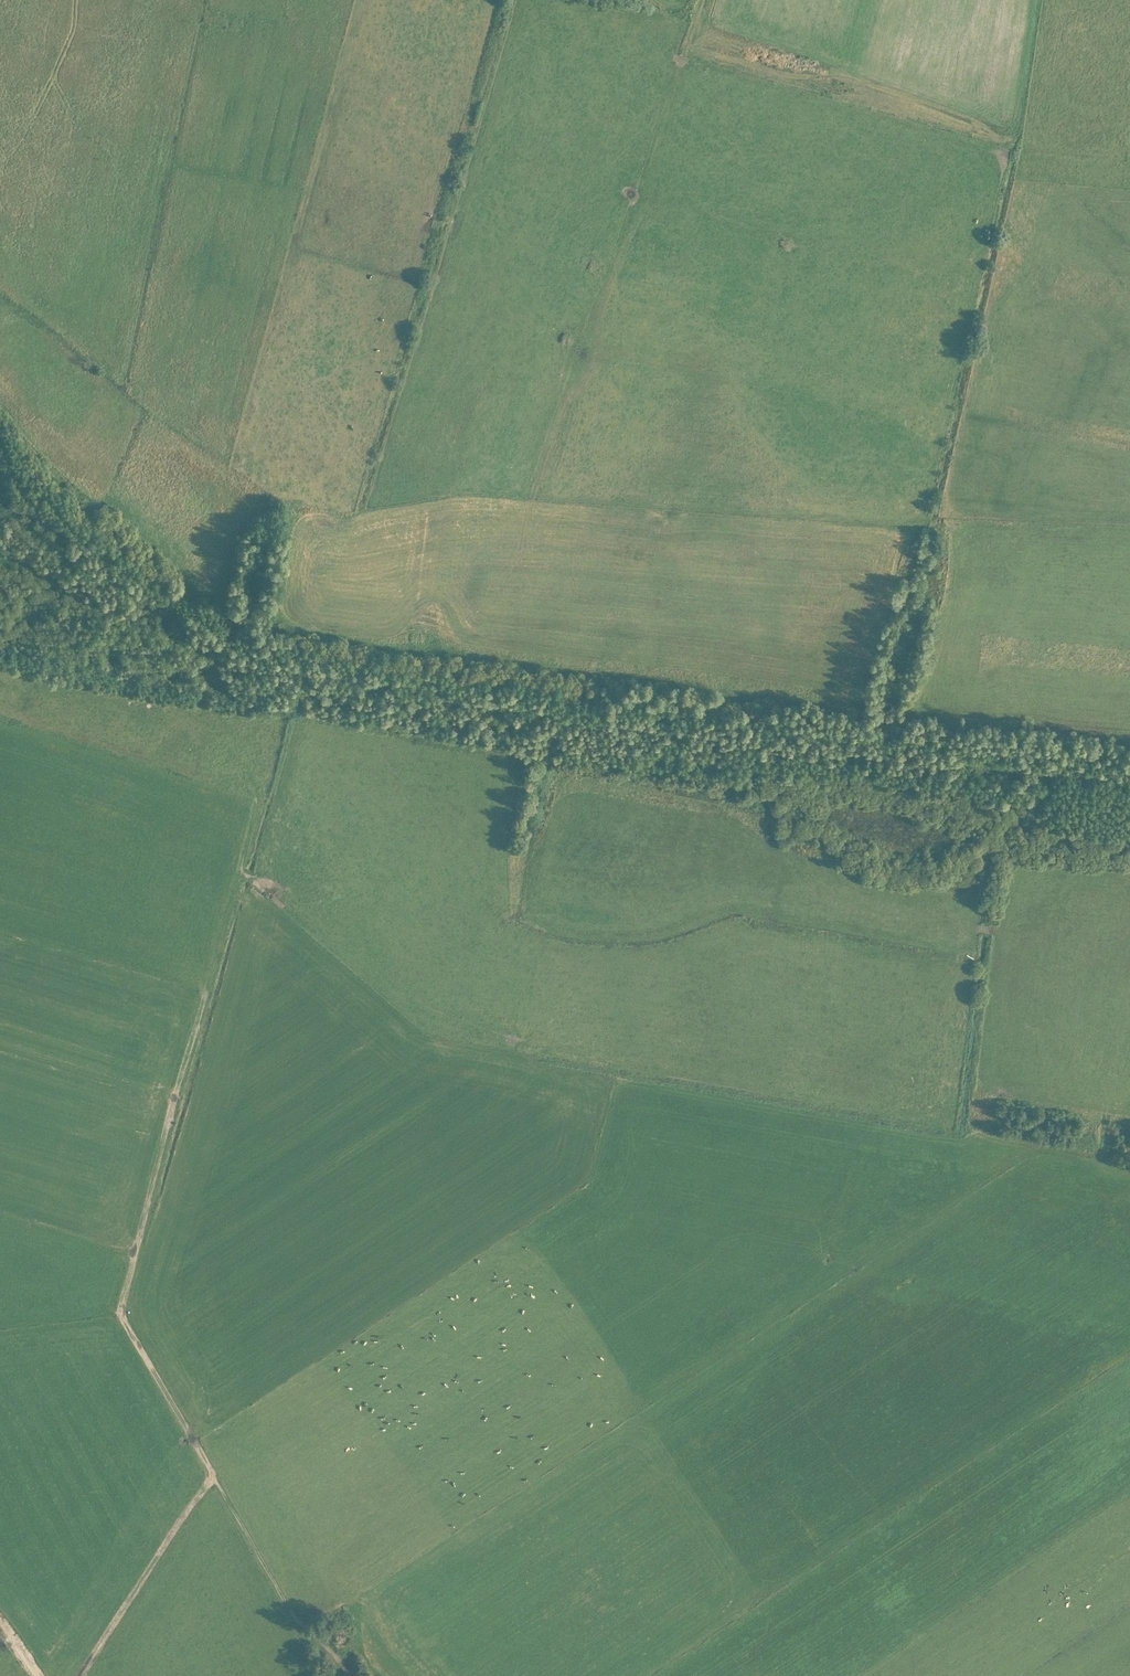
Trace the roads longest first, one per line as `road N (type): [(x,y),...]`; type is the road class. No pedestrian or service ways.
road 1 (track): [(259,806),(120,1311),(212,1475),(82,1675)]

